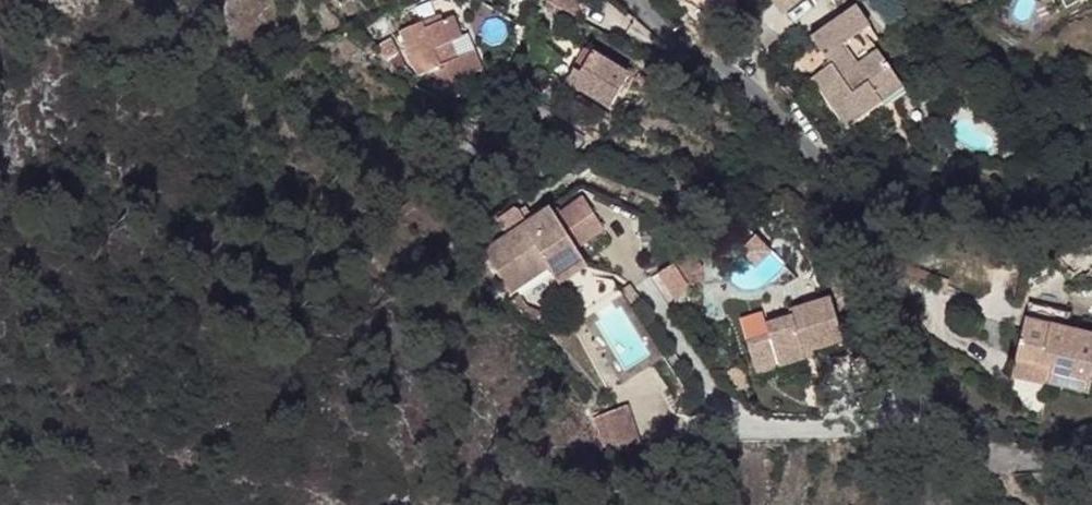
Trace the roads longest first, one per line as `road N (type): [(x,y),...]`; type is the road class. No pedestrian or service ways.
road 1 (residential): [(924,381),(835,198),(767,94),(657,0)]
road 2 (residential): [(1091,443),(1047,461),(991,465),(924,381)]
road 3 (residential): [(924,381),(884,504)]

